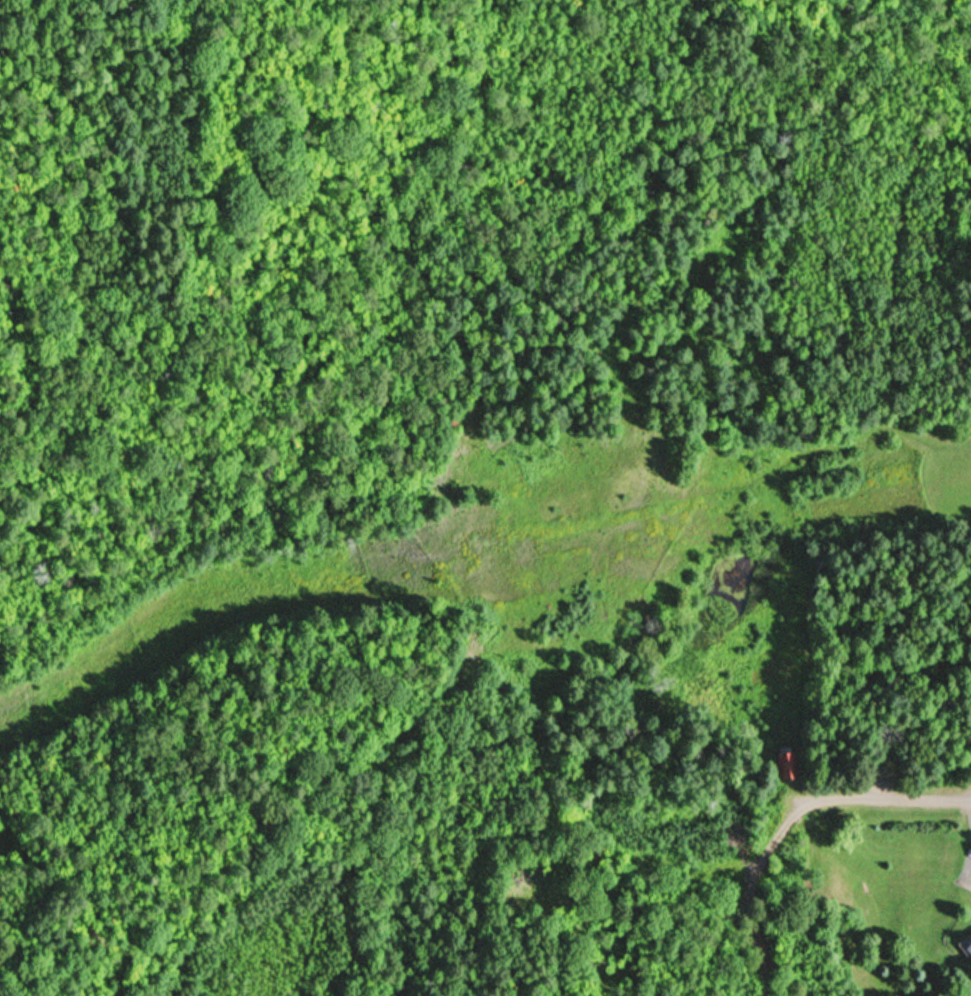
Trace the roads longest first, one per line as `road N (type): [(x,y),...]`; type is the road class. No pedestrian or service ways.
road 1 (residential): [(970,807),(817,802)]

